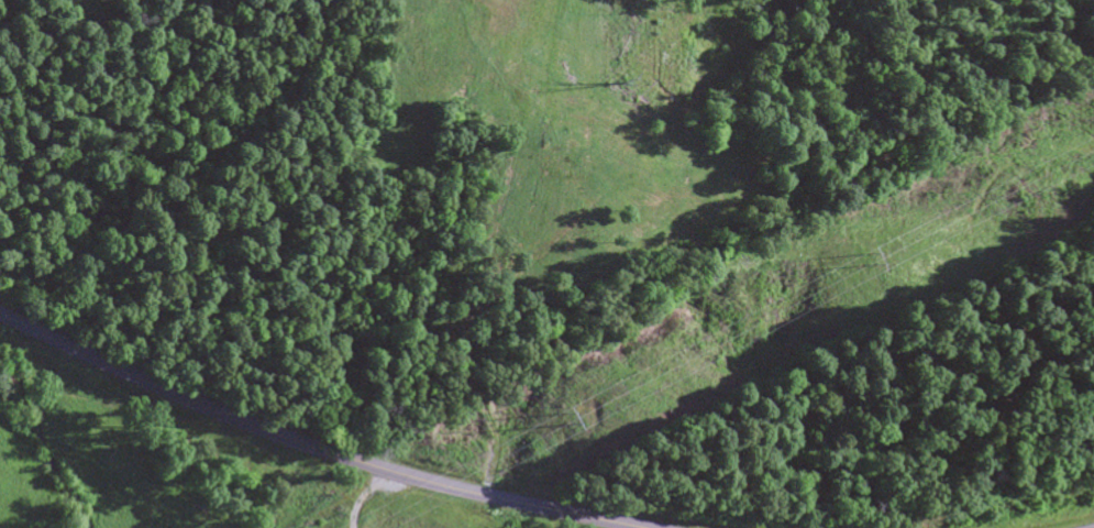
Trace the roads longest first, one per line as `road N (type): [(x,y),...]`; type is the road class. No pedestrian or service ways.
road 1 (secondary): [(633,527),(408,477),(277,436),(0,315)]

